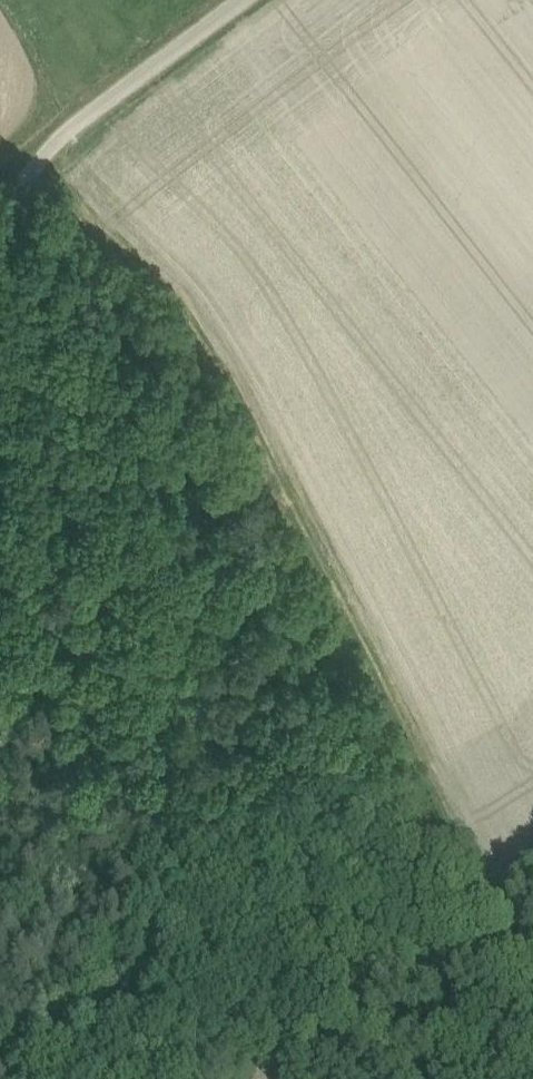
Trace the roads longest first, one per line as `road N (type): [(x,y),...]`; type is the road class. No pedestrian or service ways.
road 1 (track): [(532,954),(486,918),(457,866),(241,422),(155,286),(27,177)]
road 2 (unclassified): [(0,233),(27,177),(76,122),(242,0)]
road 3 (track): [(471,892),(433,937),(269,1066)]

